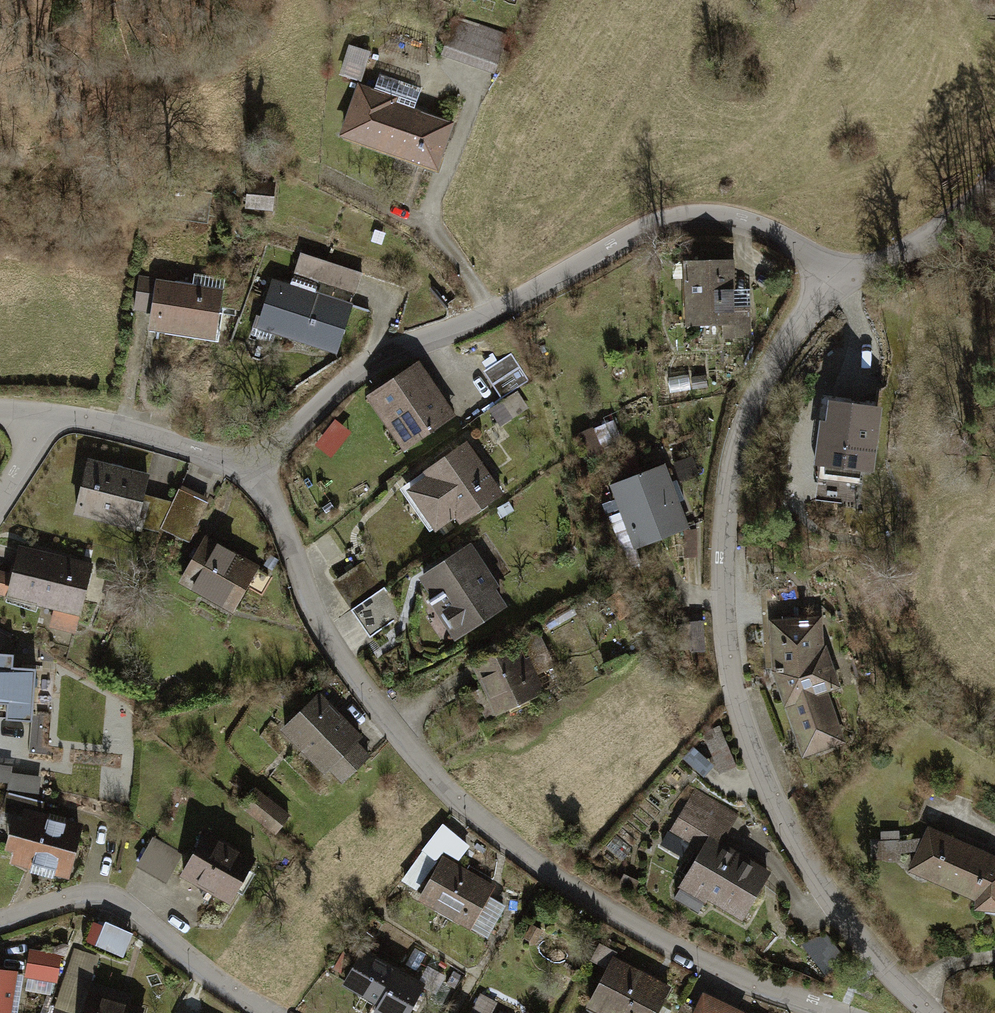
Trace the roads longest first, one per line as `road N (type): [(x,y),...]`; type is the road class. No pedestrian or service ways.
road 1 (residential): [(927,1012),(855,938),(782,827),(734,682),(724,573),(732,468),(772,380),(837,287)]
road 2 (residential): [(818,1012),(680,963),(484,825),(396,736),(311,611),(282,523),(254,485)]
road 3 (residential): [(254,485),(332,400),(389,353),(515,311),(681,223),(749,223),(800,245),(837,287)]
road 4 (residential): [(268,1012),(133,910),(100,895),(0,926)]
road 5 (residential): [(254,485),(190,451),(50,420)]
road 6 (residential): [(837,287),(917,237),(994,159)]

